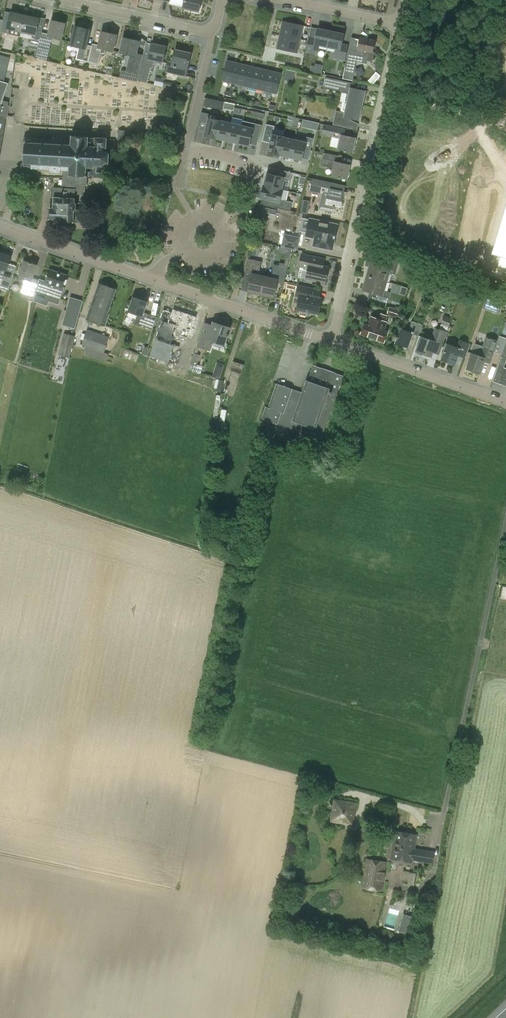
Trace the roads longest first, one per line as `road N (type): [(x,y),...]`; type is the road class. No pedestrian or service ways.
road 1 (unclassified): [(332,341),(0,225)]
road 2 (unclassified): [(332,341),(400,24)]
road 3 (unclassified): [(505,403),(332,341)]
road 4 (residential): [(212,29),(64,0)]
road 5 (residential): [(185,153),(212,29)]

